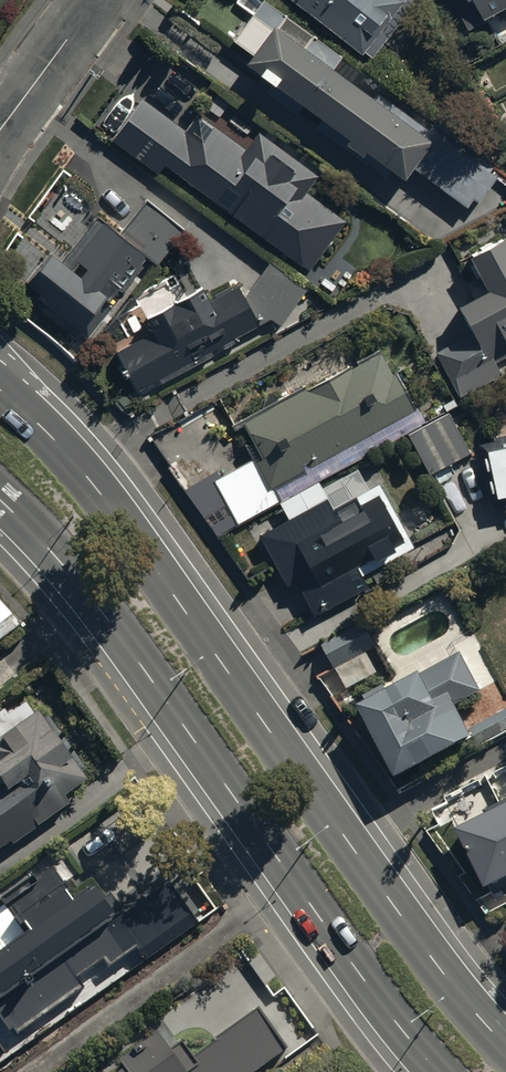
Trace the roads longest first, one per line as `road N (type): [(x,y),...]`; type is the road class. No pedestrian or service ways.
road 1 (primary): [(1,392),(102,495),(440,972),(505,1046)]
road 2 (primary): [(438,1071),(56,556),(0,498)]
road 3 (residential): [(0,126),(94,0)]

